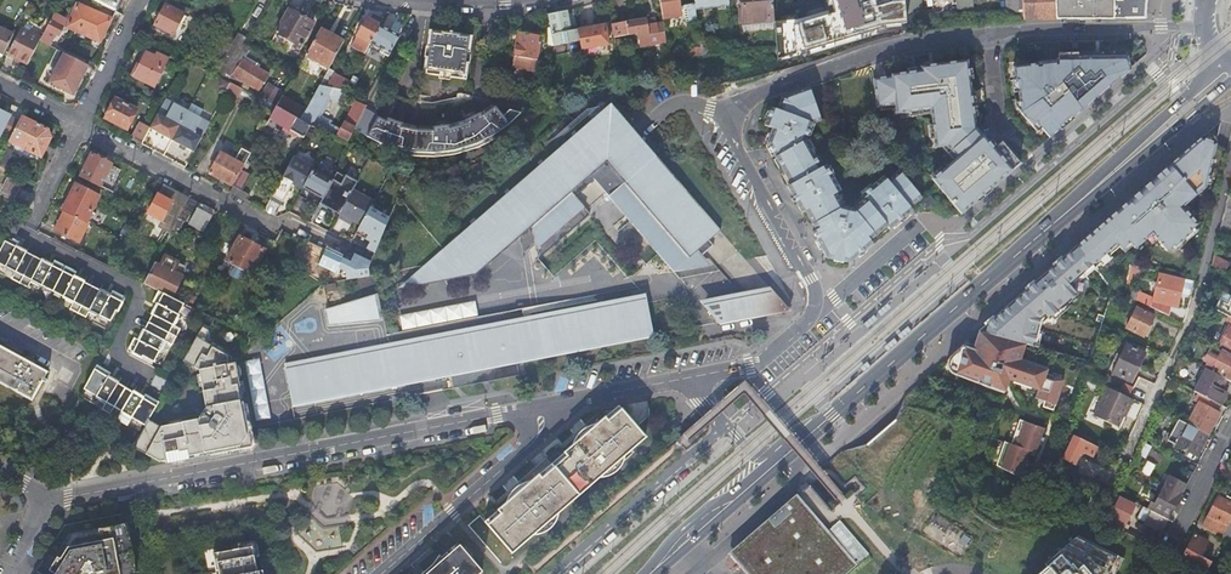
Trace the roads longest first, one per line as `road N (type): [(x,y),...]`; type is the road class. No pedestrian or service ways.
road 1 (primary): [(1225,61),(1212,86),(767,469)]
road 2 (residential): [(44,500),(539,410)]
road 3 (residential): [(730,118),(745,100),(881,52),(1033,31),(1206,27)]
road 4 (residential): [(696,377),(768,358),(814,311),(812,281),(732,138),(730,118)]
road 5 (residential): [(1127,454),(1193,316),(1230,158)]
road 6 (residential): [(77,128),(268,226),(287,222),(340,246)]
road 7 (residential): [(539,410),(536,441),(381,573)]
road 8 (residential): [(725,424),(550,573)]
road 9 (residential): [(539,410),(696,377)]
road 10 (primary): [(767,469),(646,573)]
road 11 (residential): [(141,0),(77,128)]
road 12 (residential): [(1230,428),(1166,555)]

